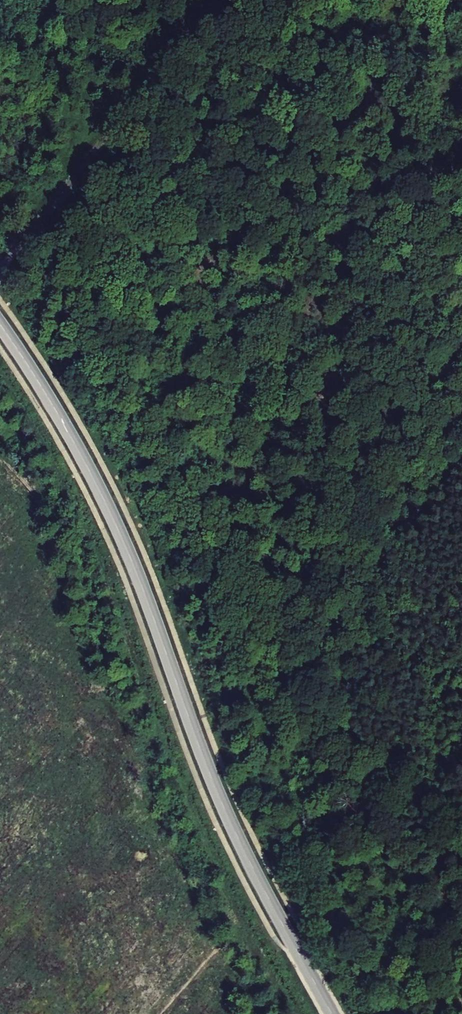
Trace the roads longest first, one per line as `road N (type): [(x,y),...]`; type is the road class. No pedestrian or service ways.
road 1 (tertiary): [(332,1013),(228,816),(106,502),(0,324)]
road 2 (track): [(0,270),(224,0)]

